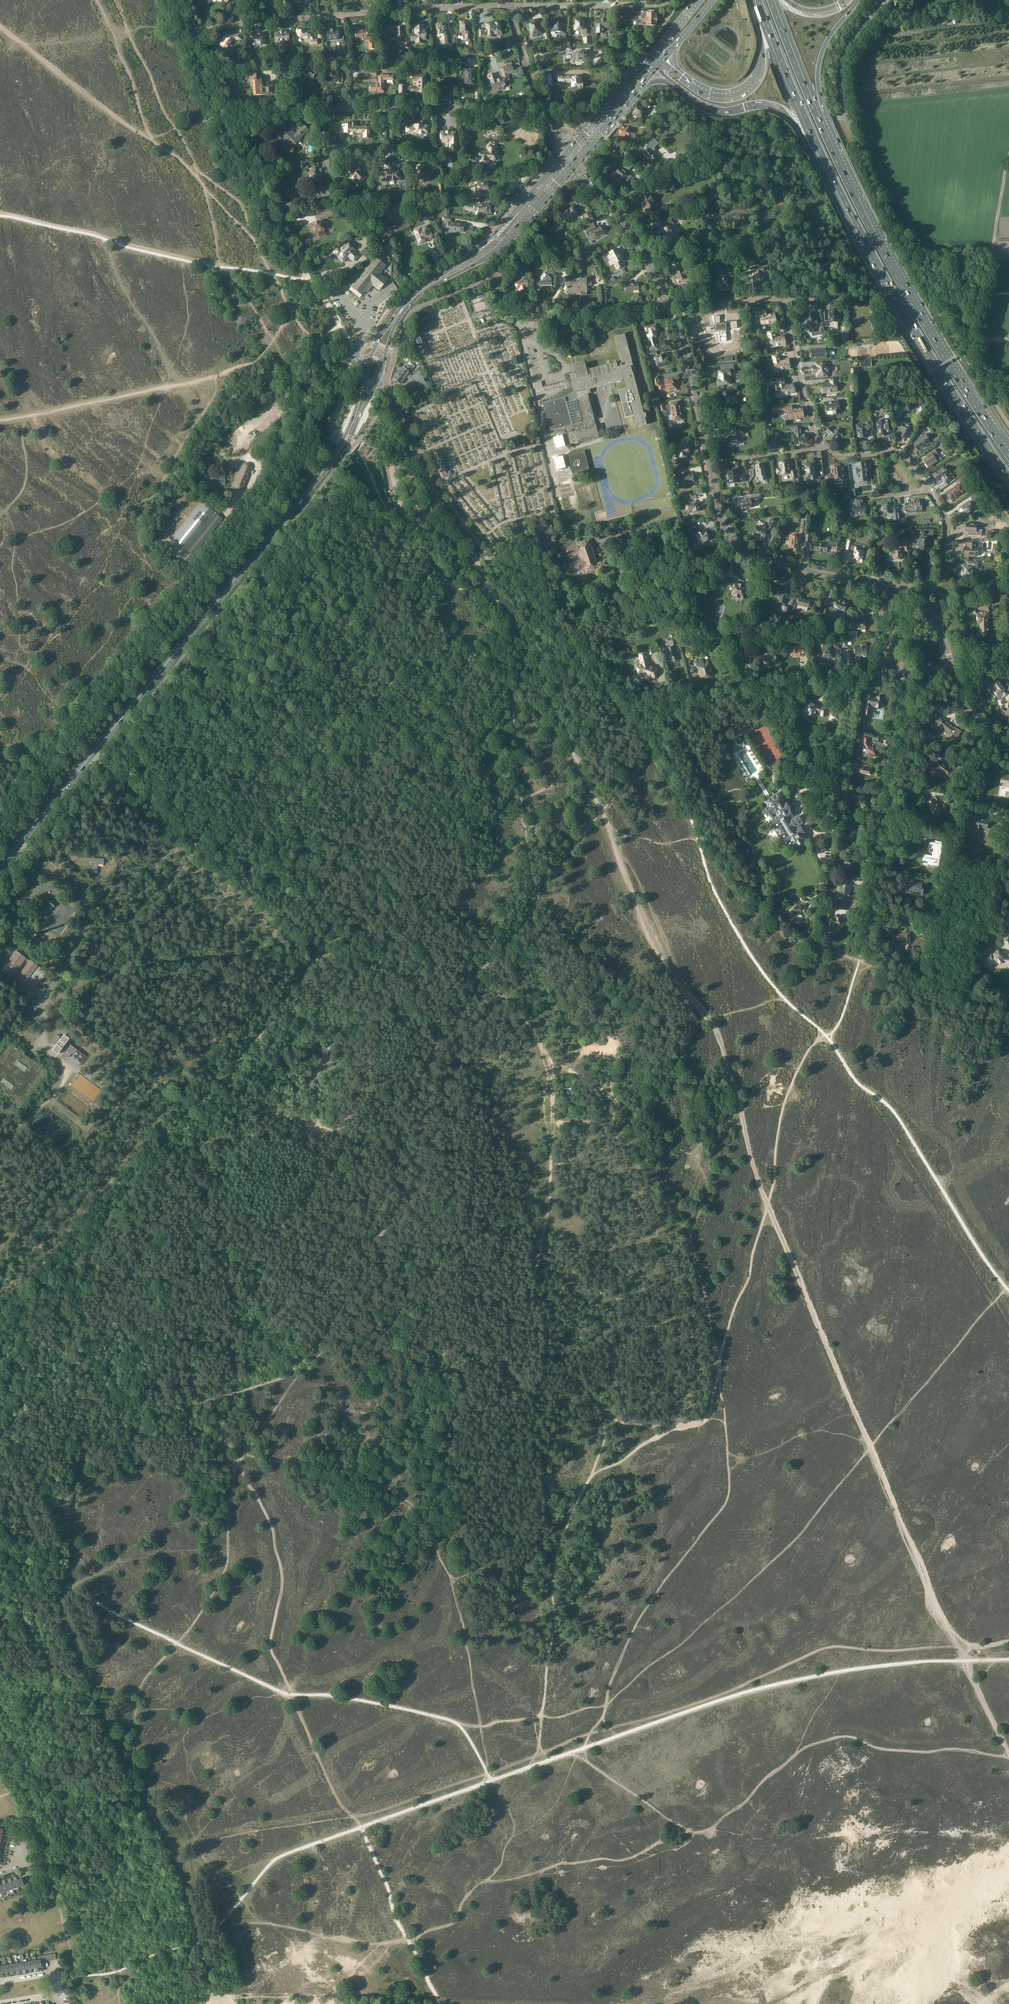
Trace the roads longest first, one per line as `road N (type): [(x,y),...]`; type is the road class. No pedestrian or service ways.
road 1 (track): [(965,1661),(768,1205),(714,1030),(657,947),(554,704)]
road 2 (track): [(582,1748),(603,1717),(636,1625),(727,1498),(719,1363),(771,1193),(785,1102),(824,1035)]
road 3 (track): [(477,981),(432,1064),(407,1195),(286,1378),(75,1435)]
road 4 (primary): [(0,868),(336,456)]
road 5 (unclassified): [(1008,426),(920,280),(850,131),(845,53),(887,0)]
road 6 (motorway): [(1008,453),(904,287),(817,115)]
road 7 (motorway): [(822,159),(910,325),(1008,477)]
road 8 (track): [(0,1664),(75,1977)]
road 9 (residential): [(222,116),(542,106)]
road 10 (residential): [(189,28),(508,6)]
road 11 (track): [(308,280),(251,184),(176,0)]
road 12 (primary): [(564,156),(480,247),(406,300),(371,355)]
road 13 (primary): [(384,362),(411,304),(503,245),(571,168)]
road 14 (residential): [(913,670),(792,675),(668,701)]
road 15 (residential): [(870,911),(913,670)]
road 16 (track): [(227,372),(0,418)]
road 17 (residential): [(921,603),(898,588),(769,560),(732,539)]
road 18 (track): [(220,1995),(361,1994),(417,2003)]
road 19 (track): [(361,1828),(353,1816),(178,1850)]
road 20 (track): [(590,1476),(673,1428),(704,1423),(719,1375)]
road 21 (motorway): [(761,11),(760,73),(736,94),(703,91),(664,59)]
road 22 (unclassified): [(493,309),(514,316),(666,301)]
road 23 (motorway): [(678,86),(716,109),(779,109),(822,159)]
road 24 (track): [(137,129),(0,26)]
road 25 (residential): [(709,462),(687,355),(668,305)]
road 26 (motorway): [(761,11),(822,159)]
road 27 (unclassified): [(732,539),(681,580),(643,592),(620,581),(621,557)]
road 28 (residential): [(818,447),(779,299)]
road 29 (track): [(62,1586),(75,1435)]
road 30 (track): [(979,293),(1008,159)]
road 31 (residential): [(508,6),(644,0)]
road 32 (track): [(554,704),(490,584)]
road 33 (unclassified): [(385,382),(408,317),(465,287)]
road 34 (residential): [(0,2003),(56,1994),(52,1974),(0,1982)]
road 35 (residential): [(921,603),(944,579),(948,544),(949,522),(927,490)]
road 36 (residential): [(927,490),(895,453),(842,458),(818,447)]
road 37 (motorway): [(817,115),(821,56),(859,0)]
road 38 (motorway): [(817,115),(772,0)]
road 39 (primary): [(652,55),(572,148)]

